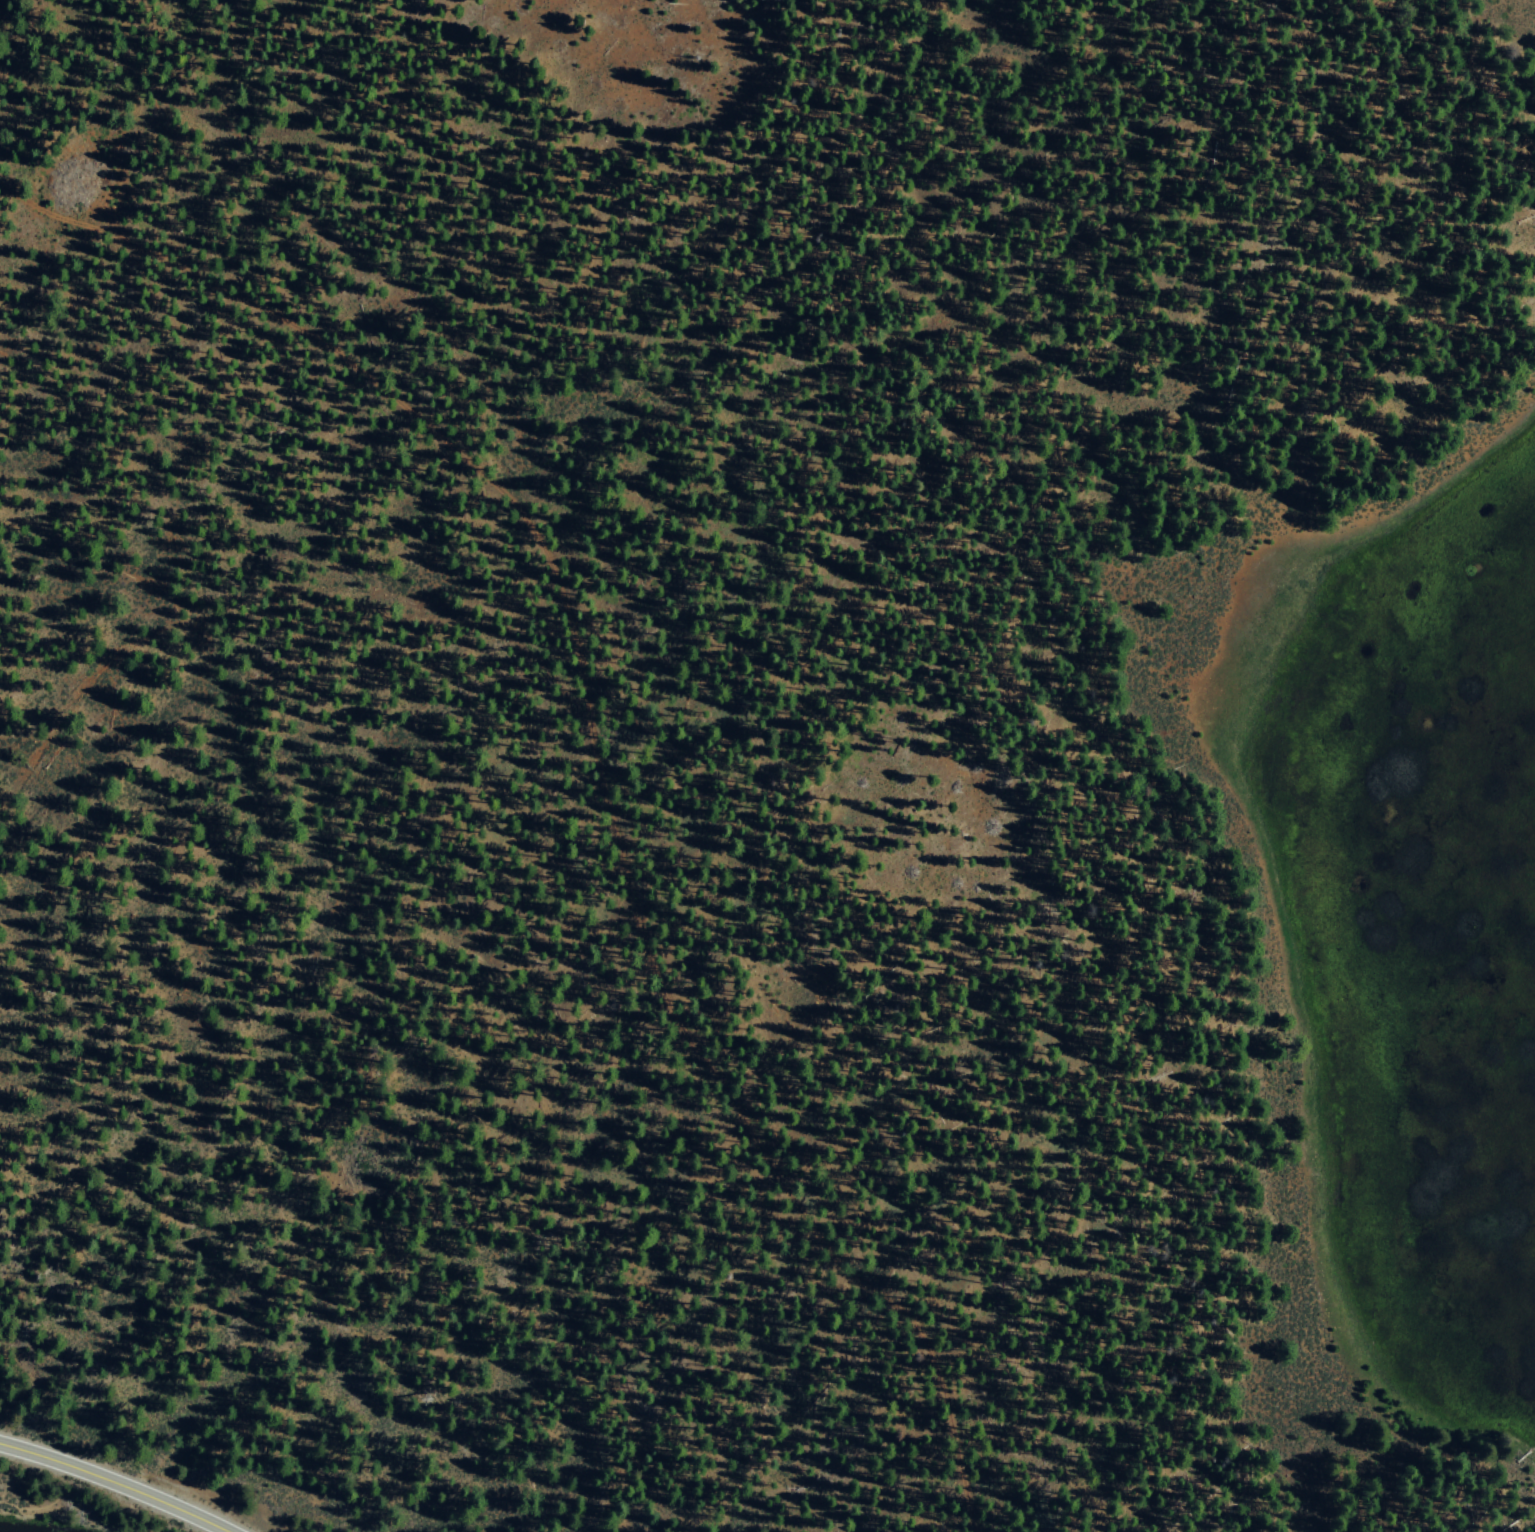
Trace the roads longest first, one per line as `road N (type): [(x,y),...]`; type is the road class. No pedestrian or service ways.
road 1 (track): [(971,1531),(920,1339),(893,1307),(830,1262),(654,983),(590,748),(563,608),(516,508),(447,444),(286,322),(0,190)]
road 2 (primary): [(230,1531),(100,1474),(0,1443)]

